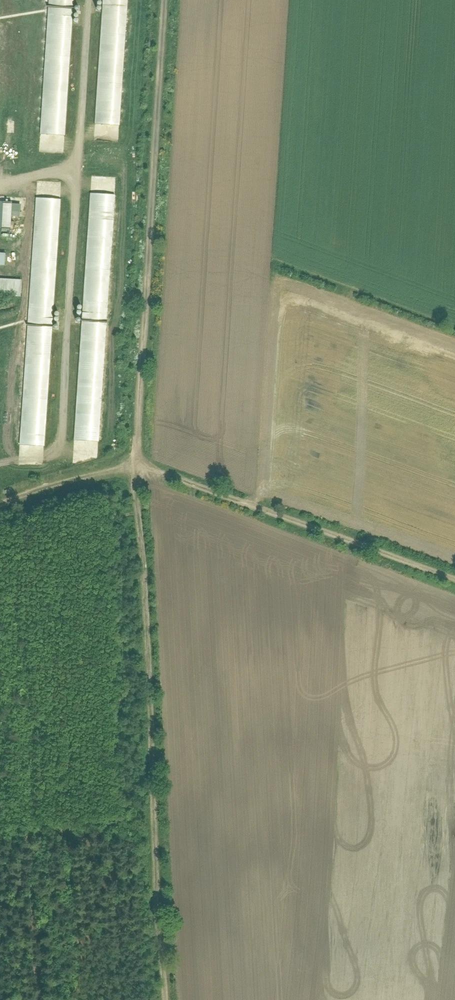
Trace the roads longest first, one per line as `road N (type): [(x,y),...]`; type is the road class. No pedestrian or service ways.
road 1 (track): [(162,999),(134,465)]
road 2 (track): [(165,0),(134,465)]
road 3 (track): [(454,581),(134,465)]
road 4 (track): [(154,808),(0,827)]
road 5 (track): [(134,465),(0,508)]

